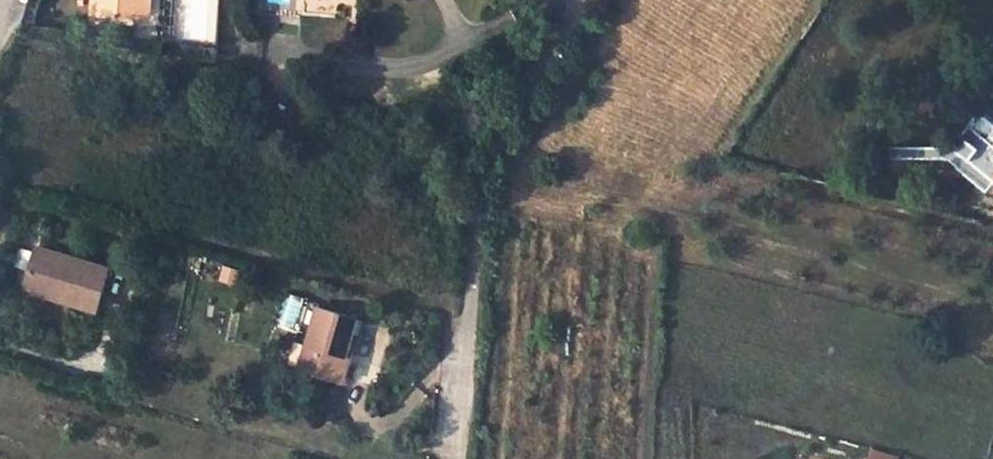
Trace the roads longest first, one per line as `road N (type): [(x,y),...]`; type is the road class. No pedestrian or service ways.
road 1 (residential): [(457,458),(481,176),(498,131),(583,0)]

